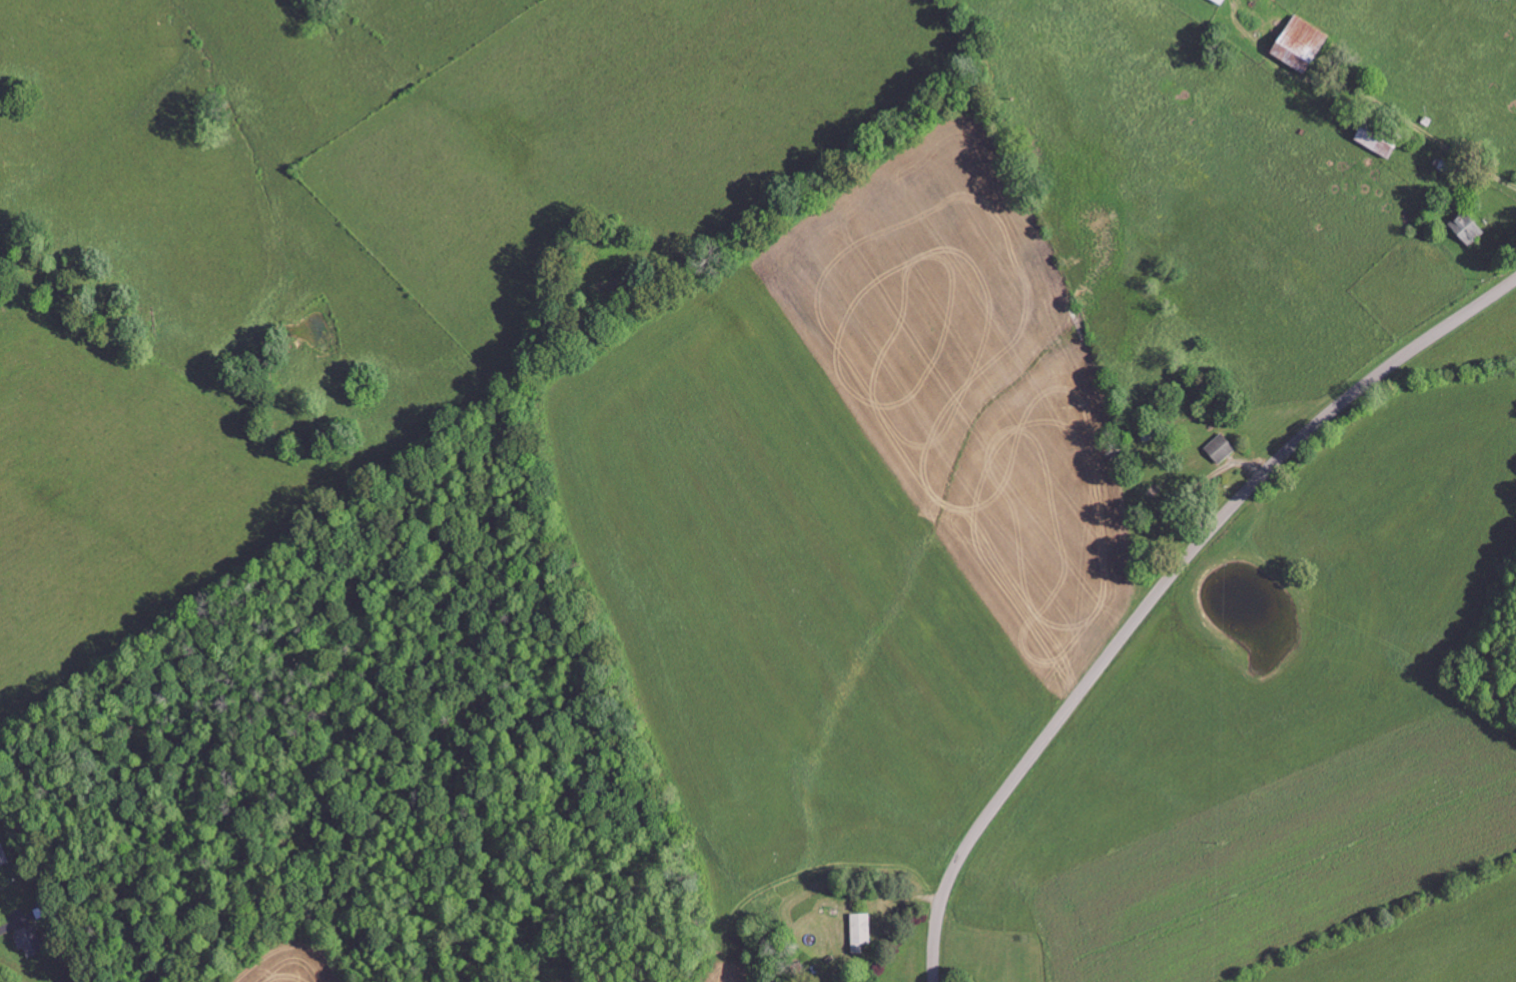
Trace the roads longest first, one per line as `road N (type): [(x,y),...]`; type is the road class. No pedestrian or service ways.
road 1 (tertiary): [(1515,280),(1350,397),(1167,583),(953,871),(935,929),(935,981)]

